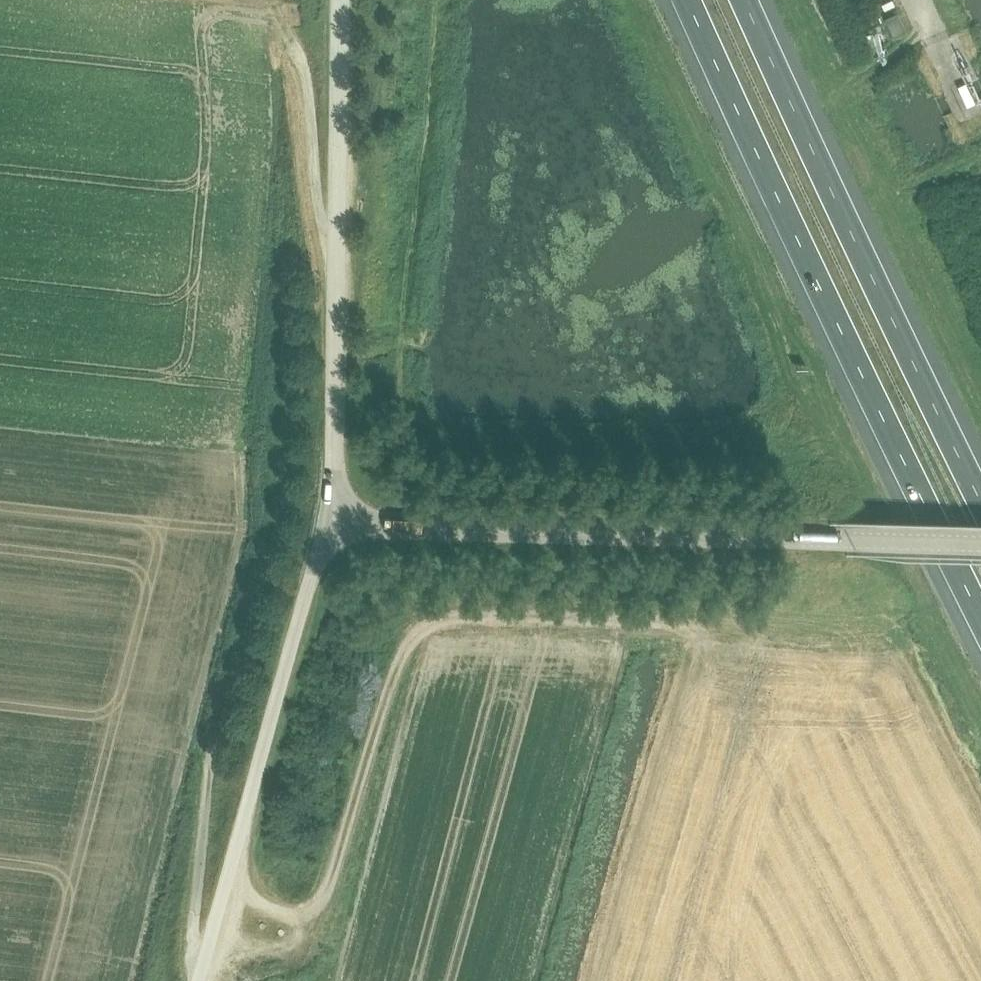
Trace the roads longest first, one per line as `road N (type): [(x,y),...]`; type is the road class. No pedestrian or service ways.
road 1 (motorway): [(686,0),(980,615)]
road 2 (tertiary): [(335,525),(980,546)]
road 3 (motorway): [(980,500),(744,0)]
road 4 (tertiary): [(335,525),(341,0)]
road 5 (unclassified): [(198,980),(310,578),(335,525)]
road 6 (track): [(296,52),(306,71),(319,210),(337,239)]

